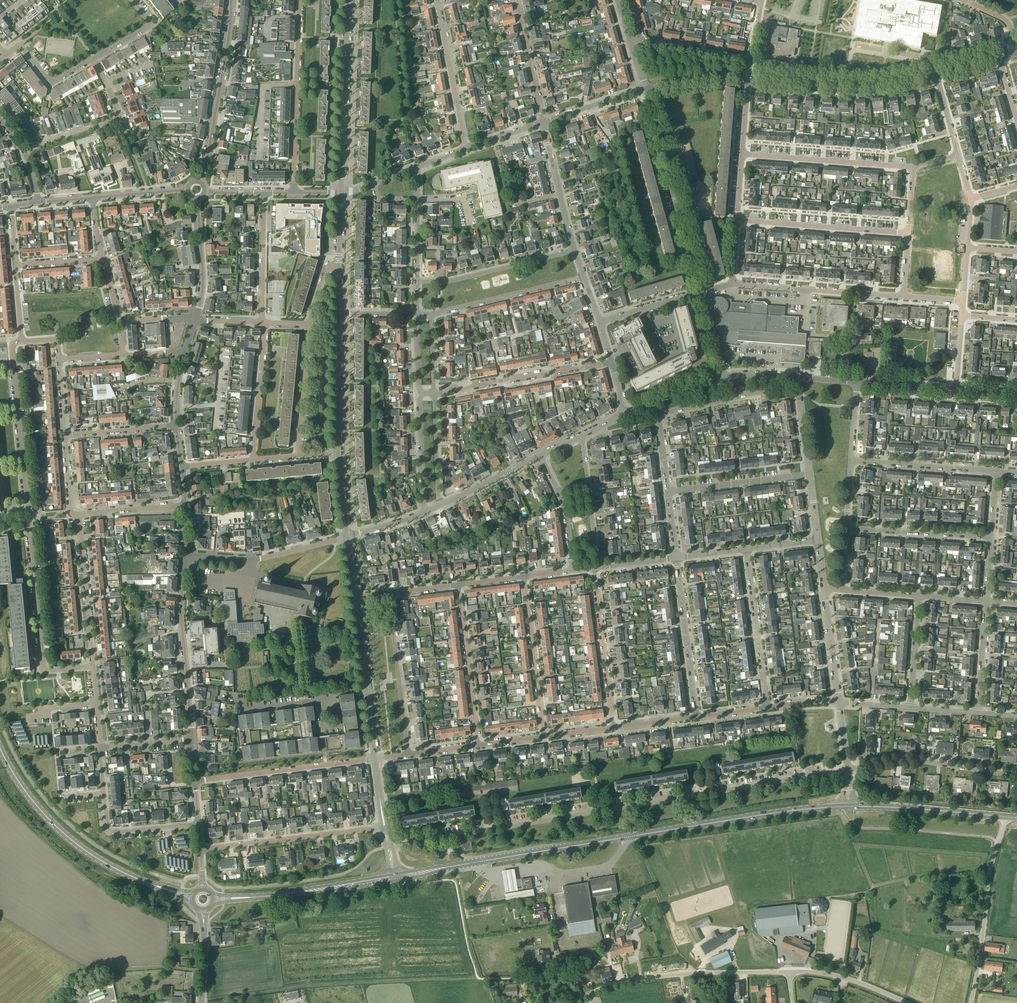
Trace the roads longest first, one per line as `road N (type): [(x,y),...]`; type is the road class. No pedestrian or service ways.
road 1 (residential): [(392,846),(848,770)]
road 2 (primary): [(428,871),(843,807)]
road 3 (residential): [(93,667),(44,671),(14,371),(12,348),(22,341)]
road 4 (primary): [(169,891),(101,860),(50,822),(0,747)]
road 5 (unclassified): [(574,1002),(680,974),(790,971)]
road 6 (residential): [(700,290),(647,88)]
road 7 (tertiary): [(341,193),(347,0)]
road 8 (residential): [(294,192),(301,0)]
road 9 (unclassified): [(970,1002),(990,872),(1008,817)]
road 10 (tertiary): [(746,78),(847,85),(933,75)]
road 11 (residential): [(191,740),(185,553)]
road 12 (unclassified): [(201,849),(385,826)]
road 13 (residential): [(199,181),(232,0)]
road 14 (residential): [(194,781),(374,758)]
road 15 (residential): [(433,389),(610,360)]
road 16 (residential): [(909,235),(736,218)]
road 17 (residential): [(905,297),(732,283)]
road 18 (residential): [(740,154),(912,167)]
road 19 (residential): [(1016,776),(921,762),(848,770)]
road 20 (residential): [(410,754),(390,593)]
road 21 (residential): [(479,745),(460,584)]
road 22 (residential): [(416,279),(444,280),(574,248)]
road 23 (residential): [(615,727),(595,567)]
road 24 (residential): [(694,717),(674,557)]
road 25 (residential): [(545,736),(525,576)]
road 26 (residential): [(765,708),(745,548)]
road 27 (residential): [(431,313),(584,276)]
road 28 (primary): [(242,898),(396,878)]
road 29 (primary): [(854,807),(1008,817)]
road 30 (residential): [(93,667),(78,514)]
road 31 (residential): [(467,150),(438,0)]
road 32 (residential): [(989,538),(847,529)]
road 33 (residential): [(666,493),(807,474)]
road 34 (tertiary): [(339,454),(337,312)]
road 35 (residential): [(992,473),(852,462)]
road 36 (unclassified): [(254,459),(267,323)]
road 37 (residential): [(296,455),(310,323)]
road 38 (residential): [(264,193),(261,323)]
road 39 (residential): [(574,248),(544,122)]
road 40 (residential): [(104,794),(111,834),(198,825)]
road 41 (residential): [(653,414),(756,393),(771,376)]
road 42 (residential): [(544,122),(517,0)]
road 43 (unclassified): [(907,1002),(852,980),(790,971)]
road 44 (residential): [(195,319),(203,280),(196,199)]
road 45 (residential): [(418,514),(417,393)]

